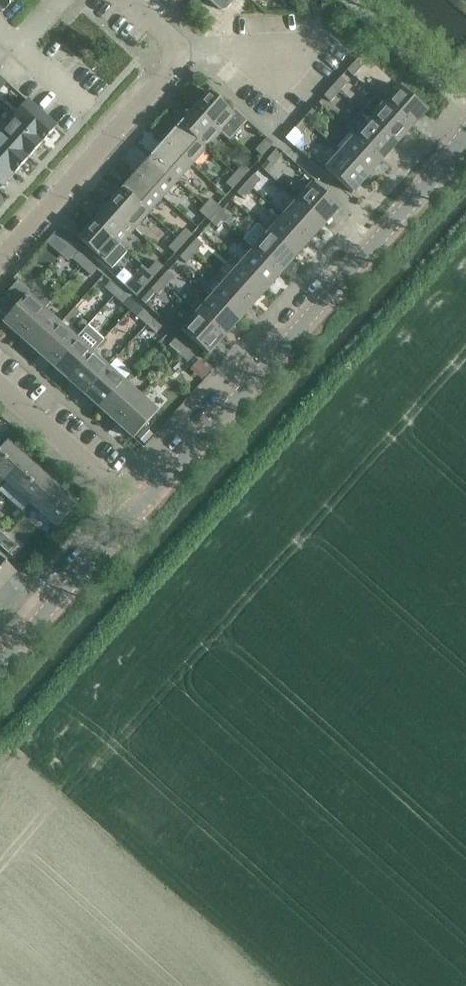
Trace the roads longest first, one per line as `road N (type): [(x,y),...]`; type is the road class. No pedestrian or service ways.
road 1 (residential): [(133,510),(465,141)]
road 2 (residential): [(0,264),(173,71),(178,52),(170,38),(127,0)]
road 3 (residential): [(0,656),(133,510)]
road 4 (residential): [(133,510),(0,389)]

